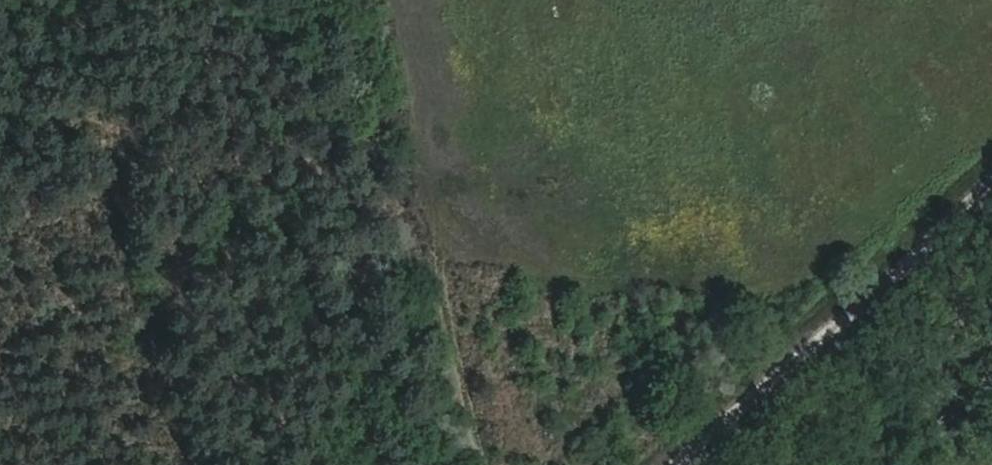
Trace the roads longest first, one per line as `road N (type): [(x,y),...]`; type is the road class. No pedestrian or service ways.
road 1 (track): [(697,464),(991,221)]

